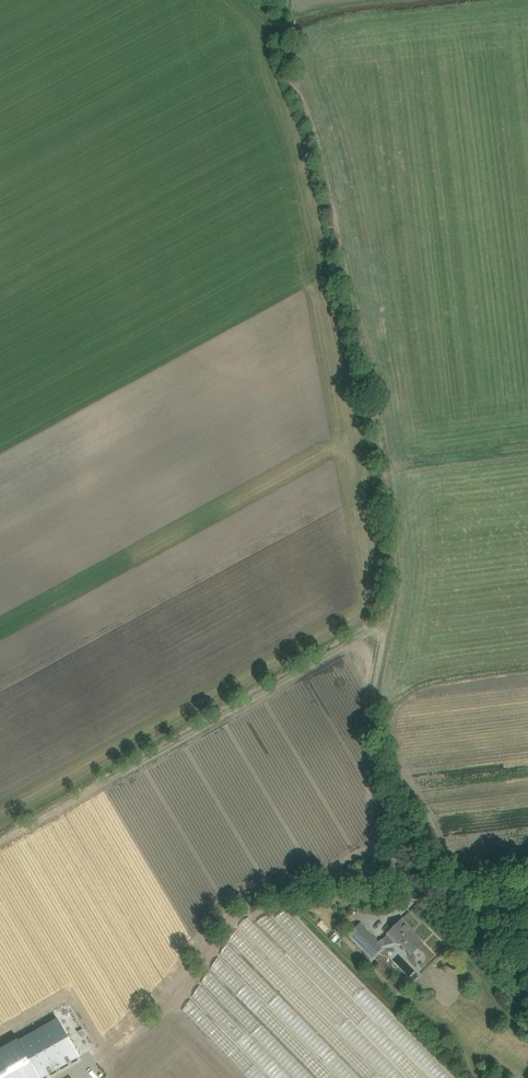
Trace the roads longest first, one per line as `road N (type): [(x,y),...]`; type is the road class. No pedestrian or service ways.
road 1 (track): [(527,1003),(418,896),(385,842),(371,731),(393,576),(383,454),(277,0)]

